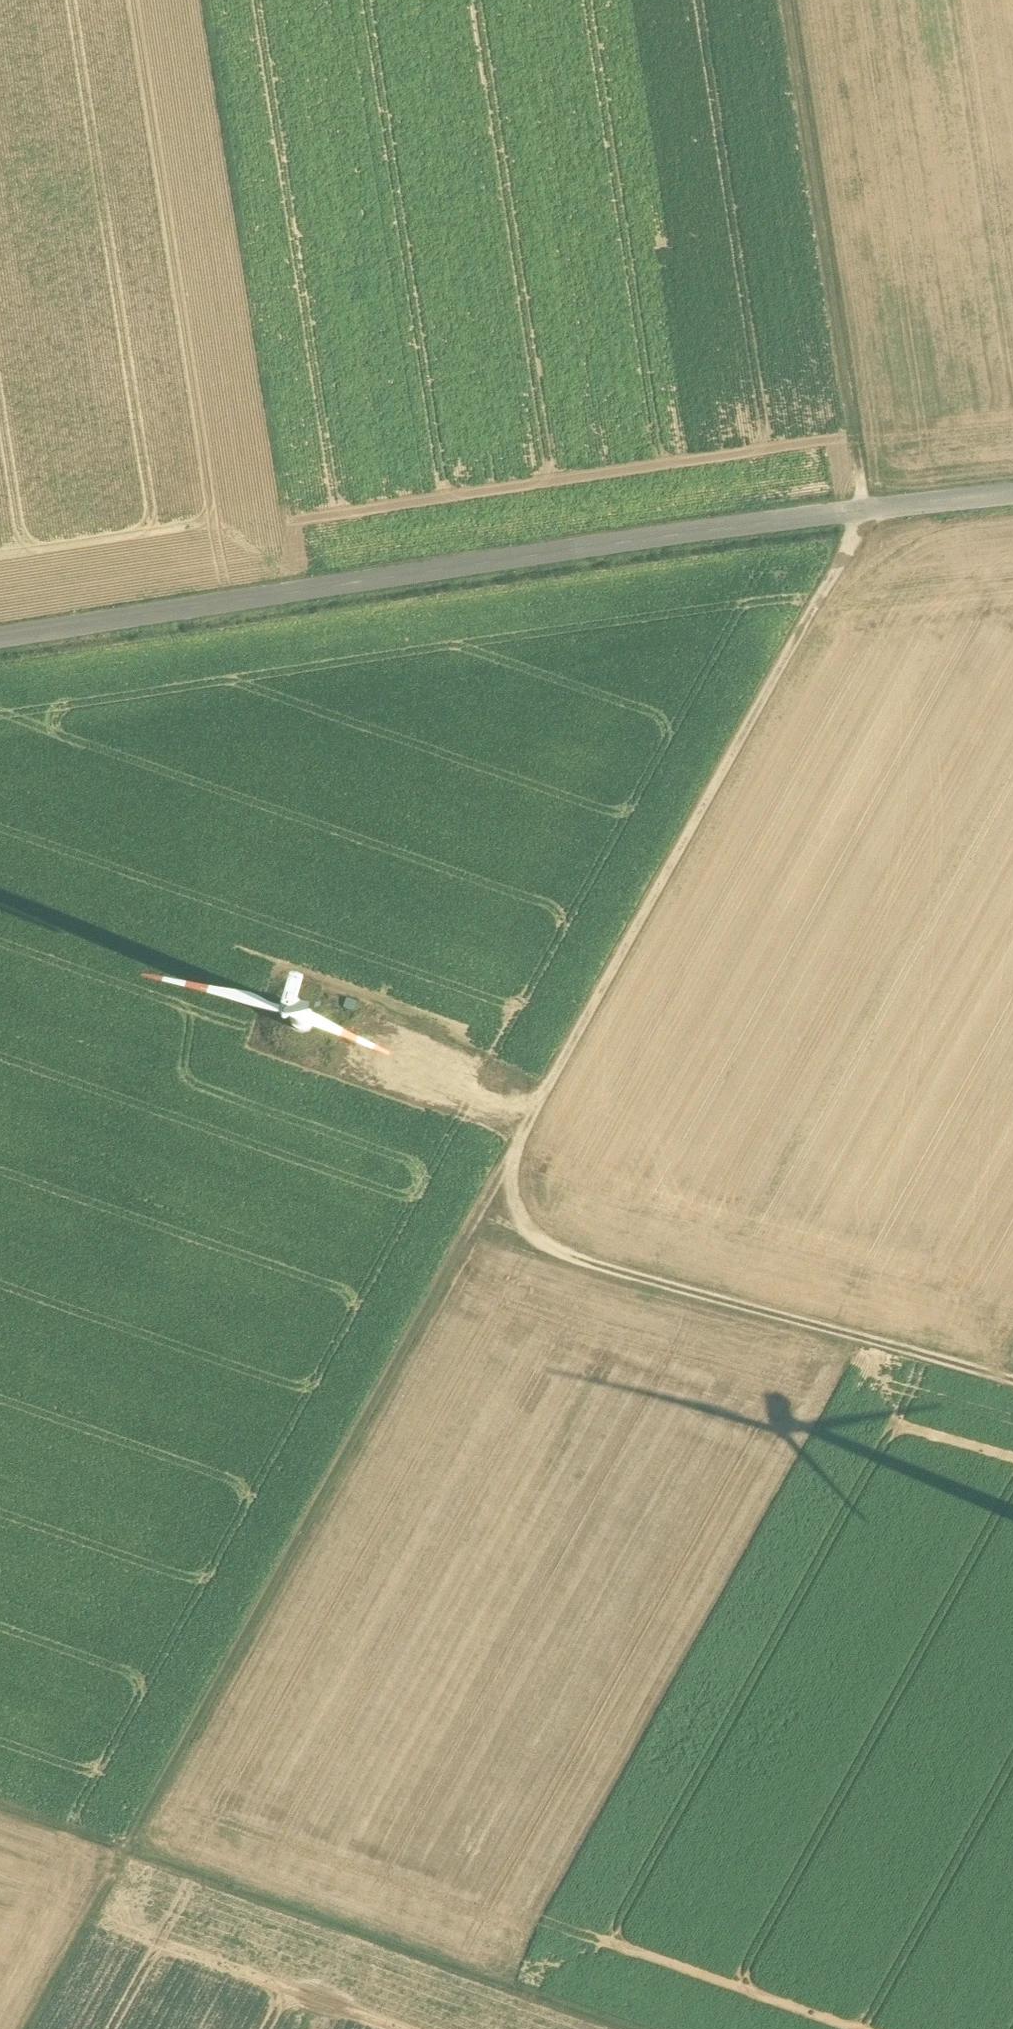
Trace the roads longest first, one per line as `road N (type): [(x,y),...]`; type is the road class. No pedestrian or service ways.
road 1 (tertiary): [(0,638),(530,555),(1012,498)]
road 2 (track): [(860,514),(863,537),(800,633),(467,1237)]
road 3 (track): [(131,1848),(467,1237)]
road 4 (track): [(510,1158),(524,1217),(538,1236),(576,1257),(1012,1379)]
road 5 (track): [(131,1848),(620,2028)]
road 6 (track): [(867,513),(786,0)]
road 7 (track): [(329,1013),(545,1095)]
road 8 (track): [(28,2028),(131,1848)]
road 9 (track): [(0,1803),(131,1848)]

